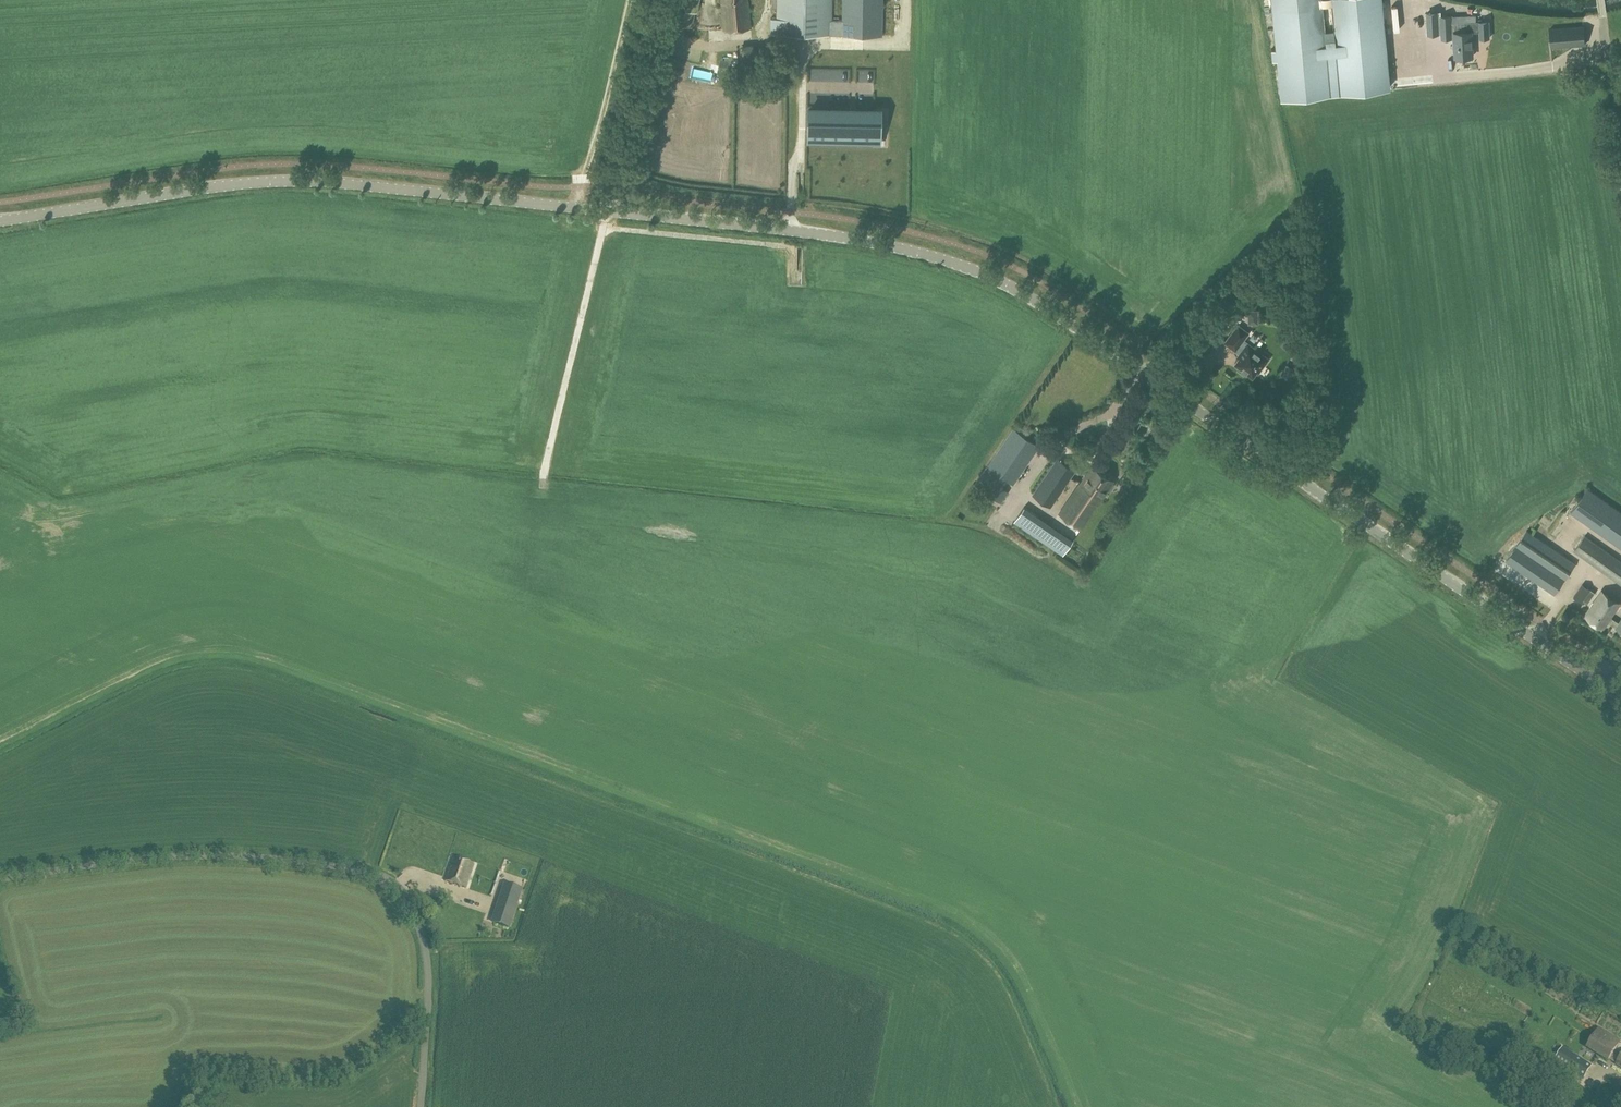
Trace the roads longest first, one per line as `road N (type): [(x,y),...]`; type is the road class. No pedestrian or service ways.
road 1 (tertiary): [(1620,690),(1014,286),(951,257),(575,205),(282,179),(0,224)]
road 2 (unclassified): [(421,1106),(425,947),(411,911),(379,881),(314,862),(220,856),(0,879)]
road 3 (unclassified): [(1620,176),(1595,0)]

